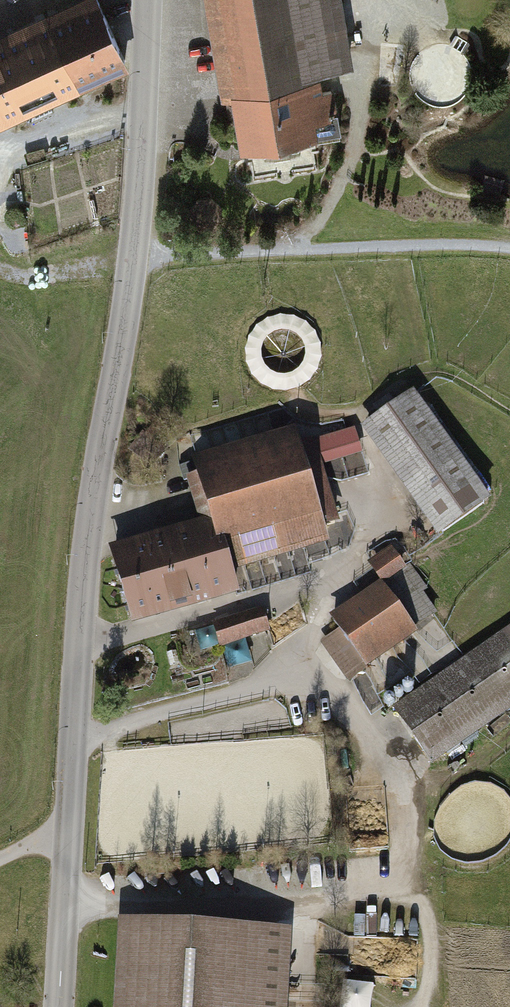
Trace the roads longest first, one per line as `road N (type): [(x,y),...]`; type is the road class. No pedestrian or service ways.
road 1 (tertiary): [(146,0),(134,255),(75,650),(57,1006)]
road 2 (track): [(509,245),(298,249)]
road 3 (track): [(396,875),(418,894),(426,938),(420,1006)]

